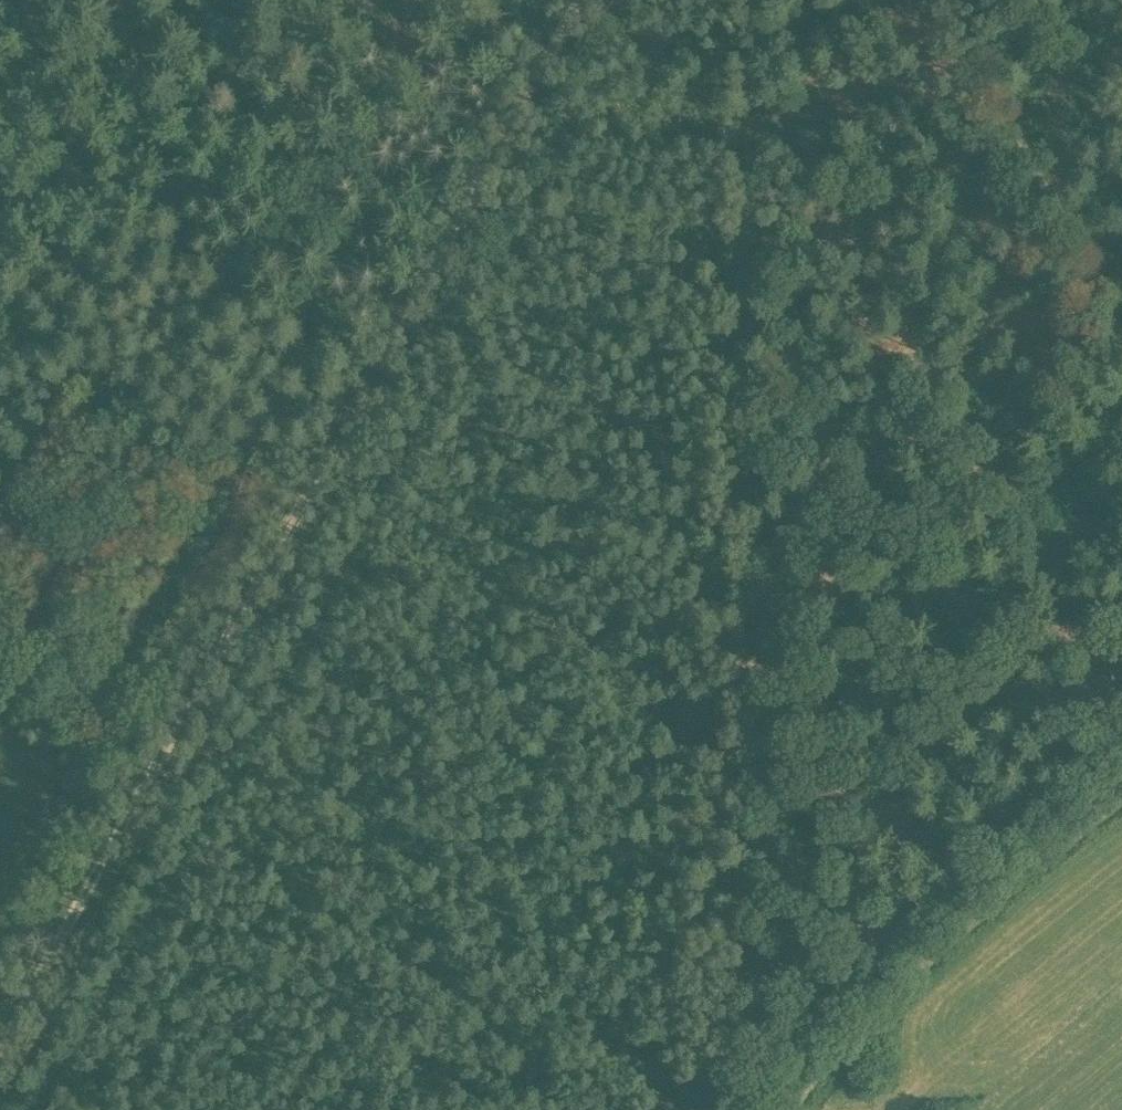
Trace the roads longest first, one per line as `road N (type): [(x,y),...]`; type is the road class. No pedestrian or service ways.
road 1 (track): [(578,0),(0,1028)]
road 2 (track): [(772,0),(713,1109)]
road 3 (track): [(954,0),(1121,322)]

